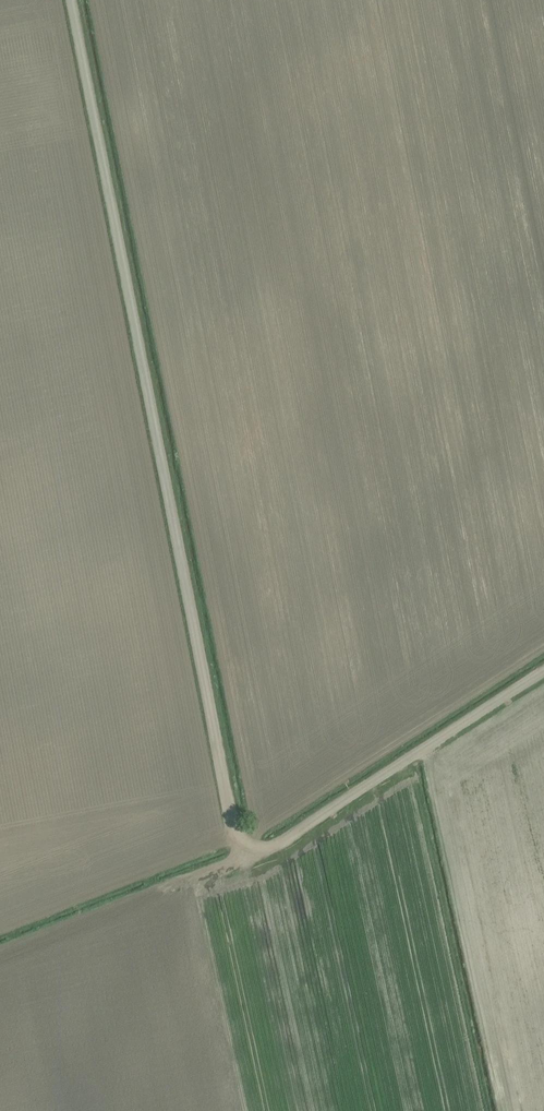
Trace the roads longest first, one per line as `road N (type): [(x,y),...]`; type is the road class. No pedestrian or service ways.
road 1 (track): [(543,672),(246,854),(73,0)]

